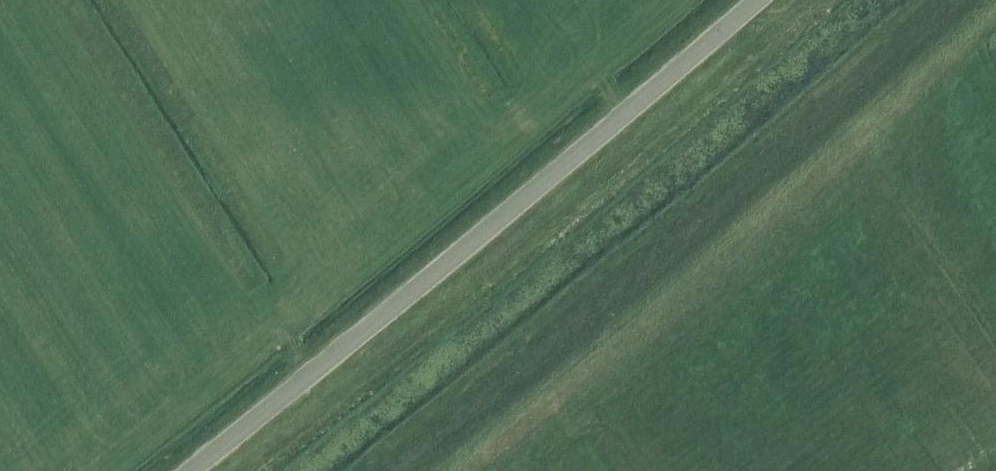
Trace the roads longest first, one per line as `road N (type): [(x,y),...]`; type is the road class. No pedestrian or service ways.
road 1 (unclassified): [(757,0),(189,470)]
road 2 (track): [(995,0),(437,470)]

